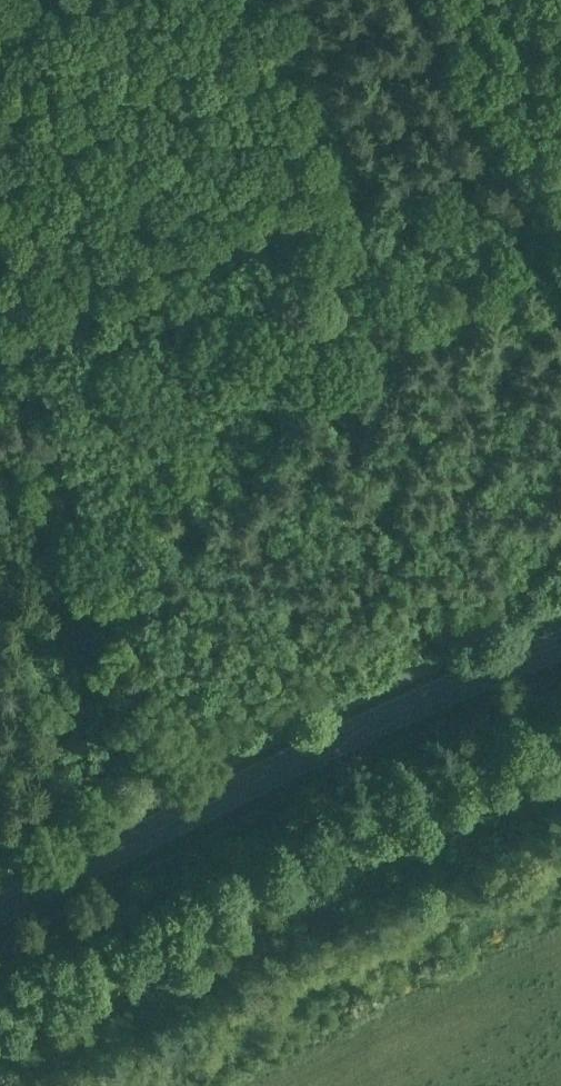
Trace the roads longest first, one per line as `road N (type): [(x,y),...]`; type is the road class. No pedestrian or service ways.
road 1 (secondary): [(0,909),(414,707),(560,649)]
road 2 (track): [(560,137),(0,329)]

